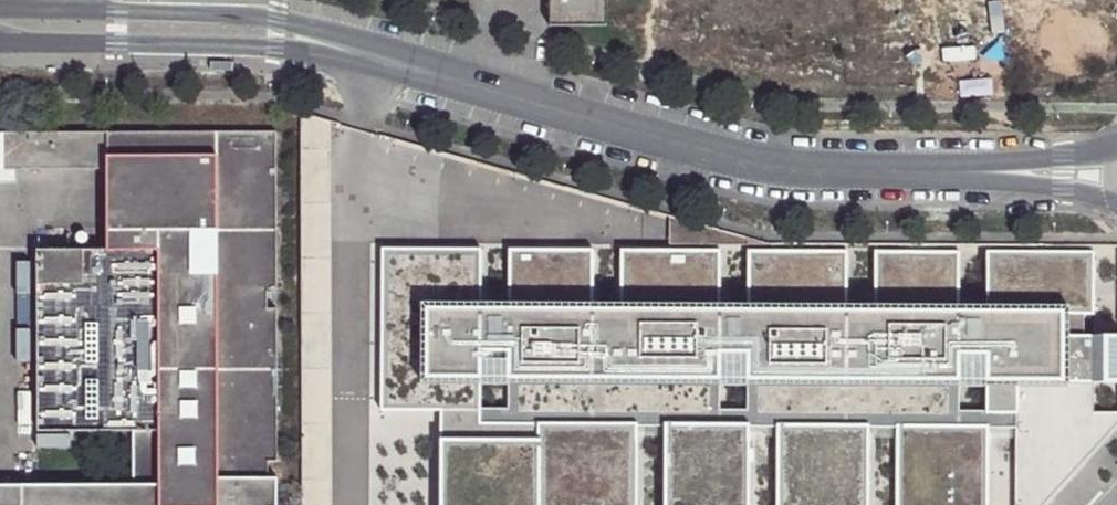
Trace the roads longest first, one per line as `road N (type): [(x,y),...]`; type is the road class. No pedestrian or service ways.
road 1 (residential): [(991,171),(799,169),(746,159),(325,46)]
road 2 (residential): [(325,46),(255,15),(0,10)]
road 3 (residential): [(0,42),(325,46)]
road 4 (residential): [(991,171),(1116,201)]
road 5 (residential): [(1116,153),(991,171)]

